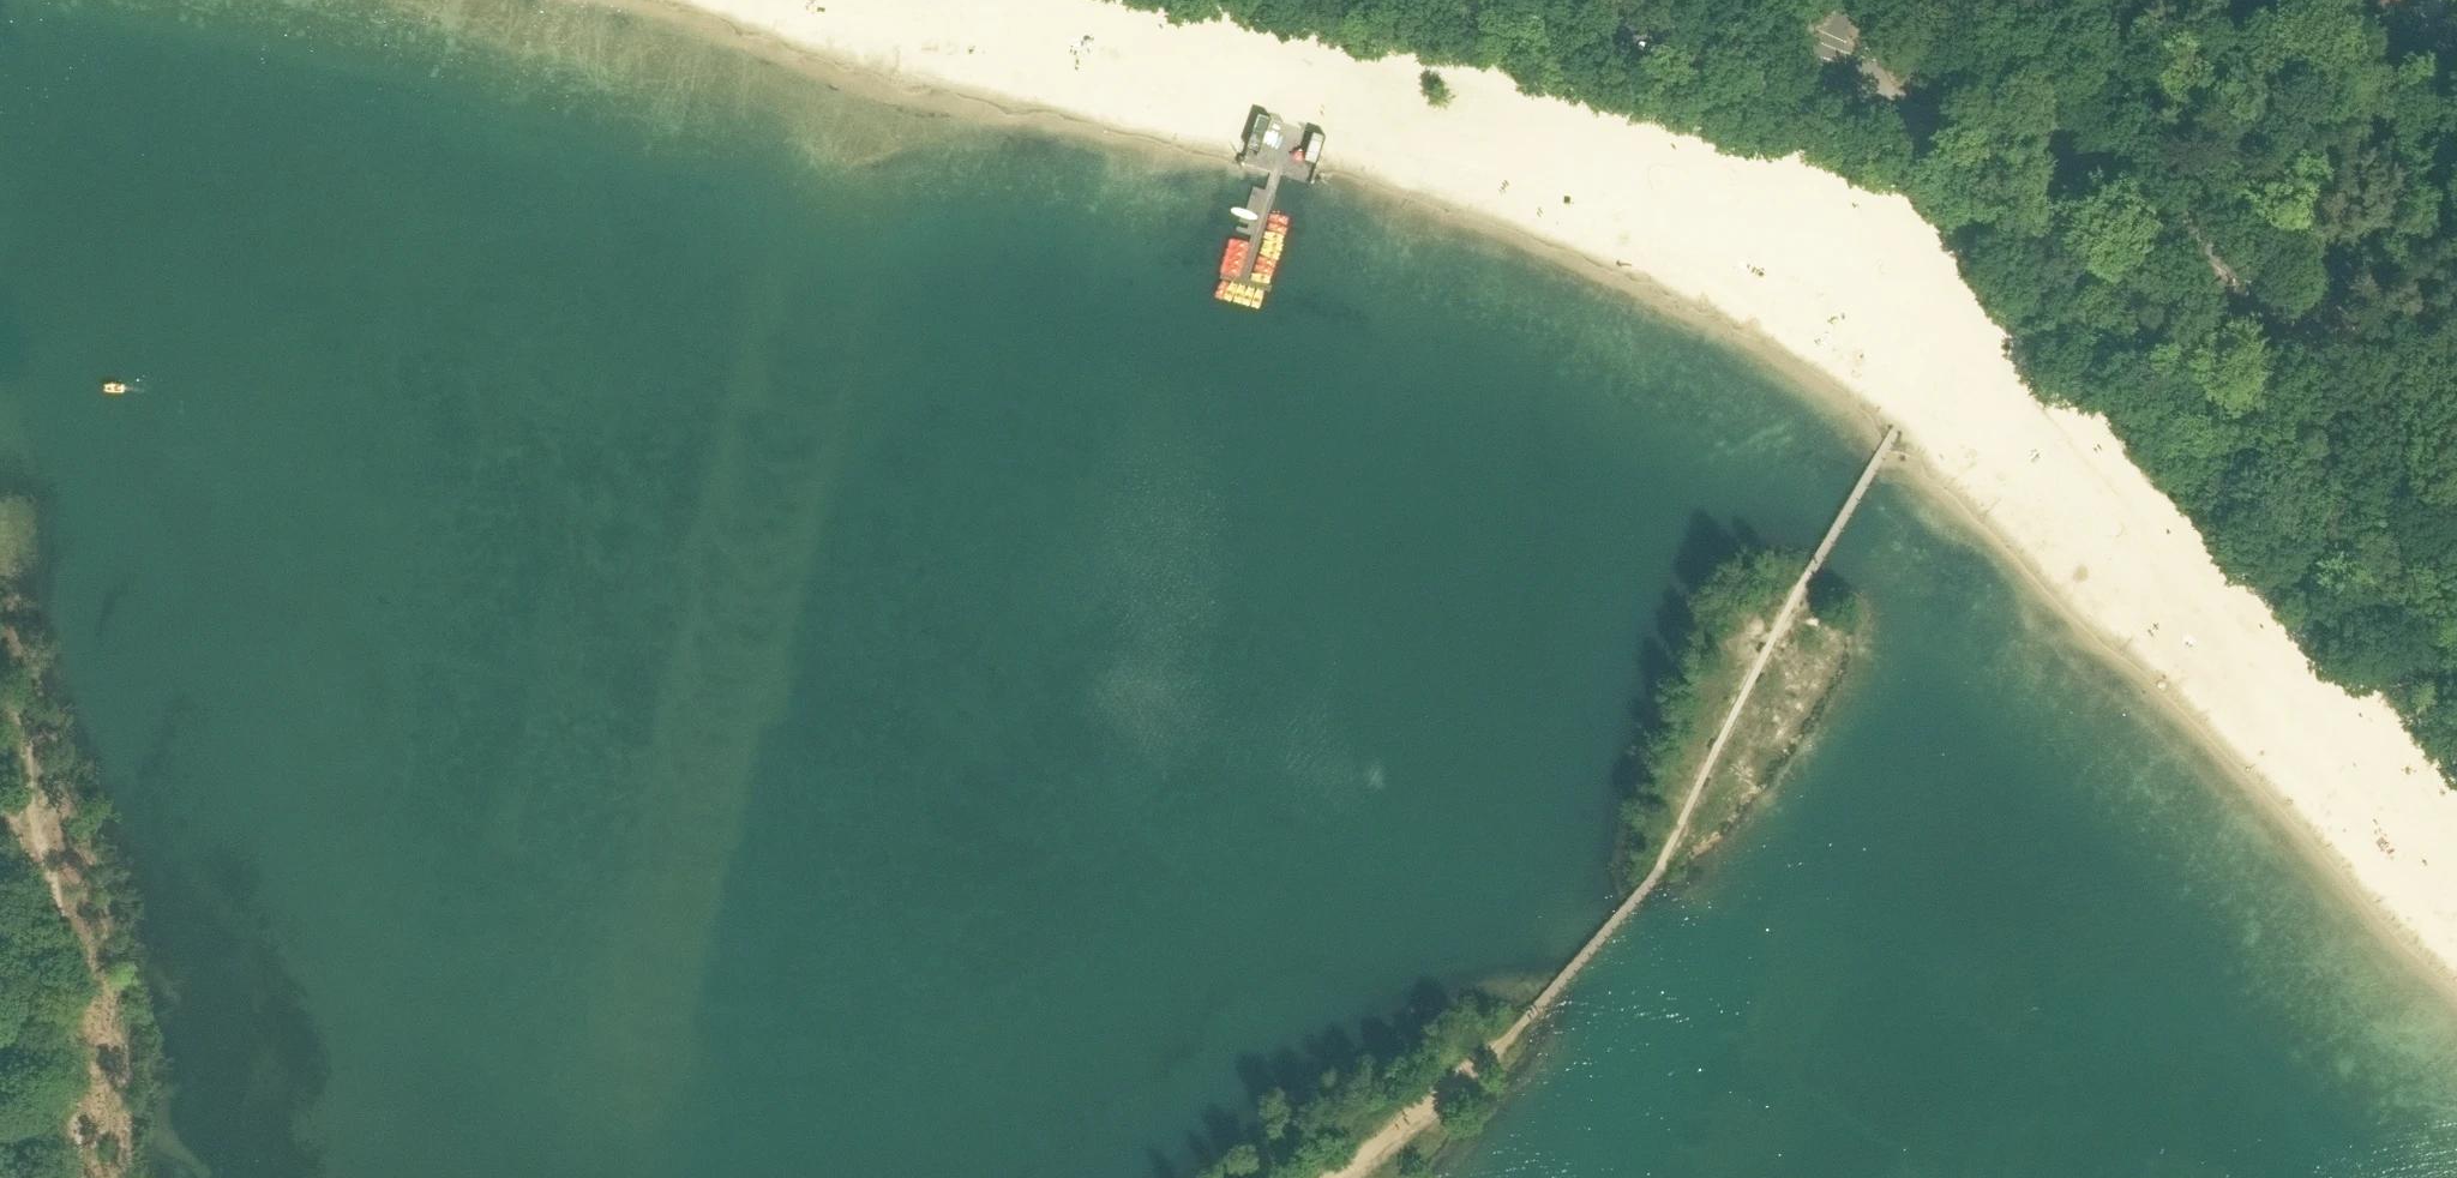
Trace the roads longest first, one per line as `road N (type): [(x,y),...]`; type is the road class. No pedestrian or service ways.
road 1 (unclassified): [(1846,83),(2059,168),(2153,222),(2456,444)]
road 2 (unclassified): [(1535,0),(1846,83)]

